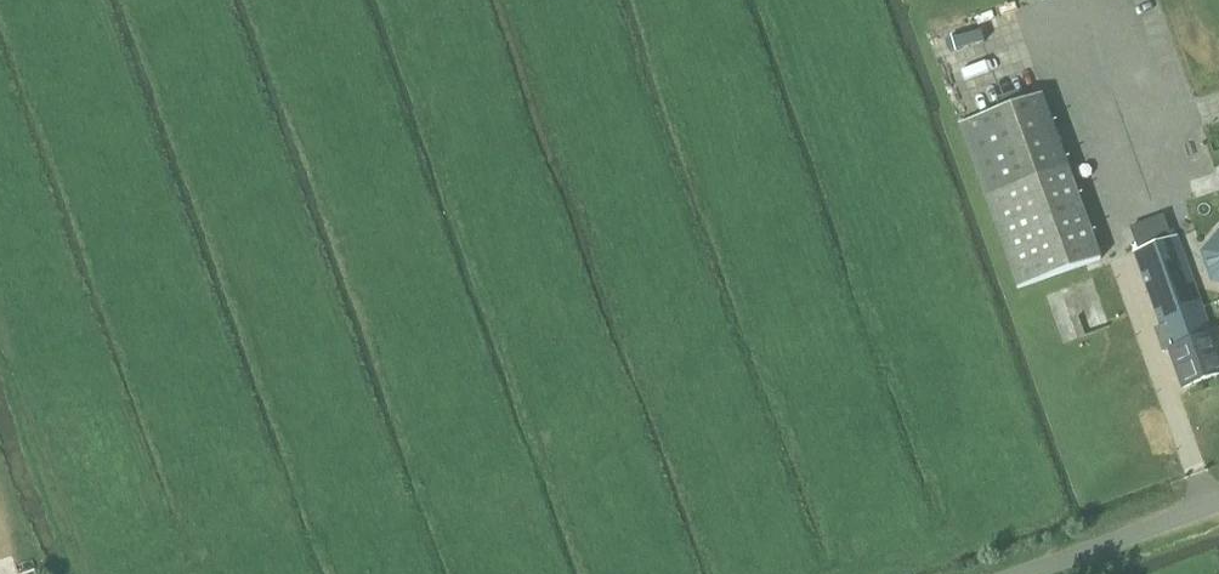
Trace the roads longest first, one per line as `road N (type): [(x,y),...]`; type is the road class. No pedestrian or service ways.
road 1 (unclassified): [(997,573),(1218,498)]

